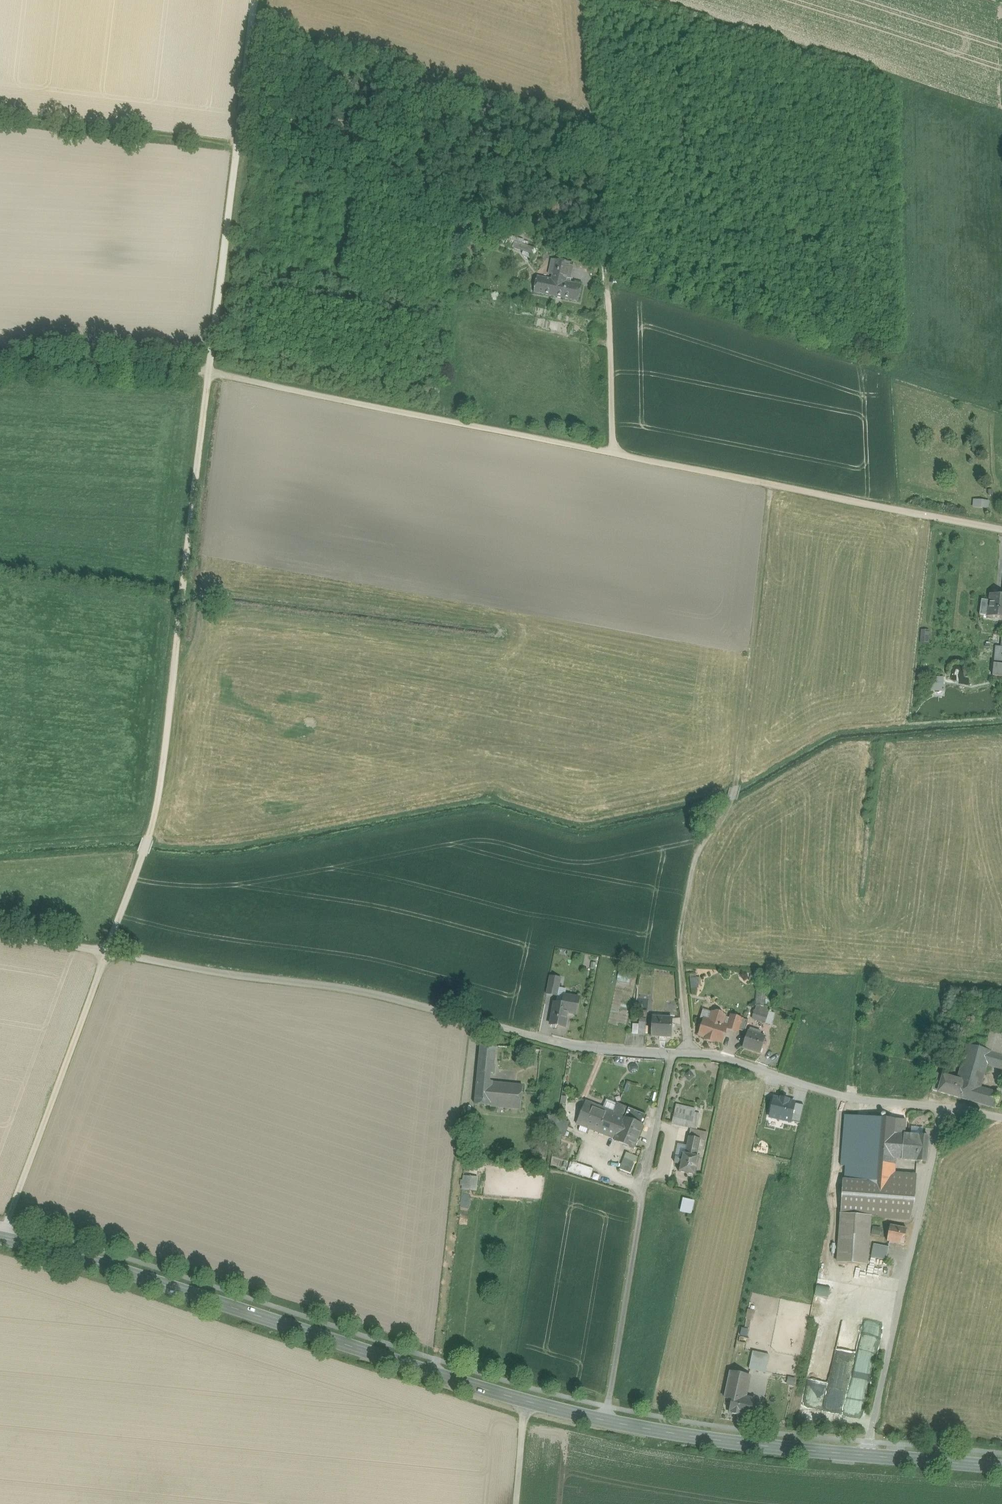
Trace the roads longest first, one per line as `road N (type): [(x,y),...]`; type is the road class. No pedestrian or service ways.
road 1 (unclassified): [(1001,1117),(832,1096),(708,1055),(570,1046),(381,996),(0,934)]
road 2 (track): [(208,373),(155,819),(1,1240)]
road 3 (track): [(208,373),(1001,531)]
road 4 (track): [(772,483),(732,801),(693,861),(679,947),(690,1054)]
road 5 (secondary): [(0,1240),(526,1401)]
road 6 (secondary): [(526,1401),(752,1445),(1001,1469)]
road 7 (track): [(253,0),(208,373)]
road 8 (track): [(944,1108),(864,1455)]
road 9 (track): [(0,113),(235,147)]
road 10 (track): [(0,362),(208,373)]
road 11 (track): [(607,276),(615,453)]

